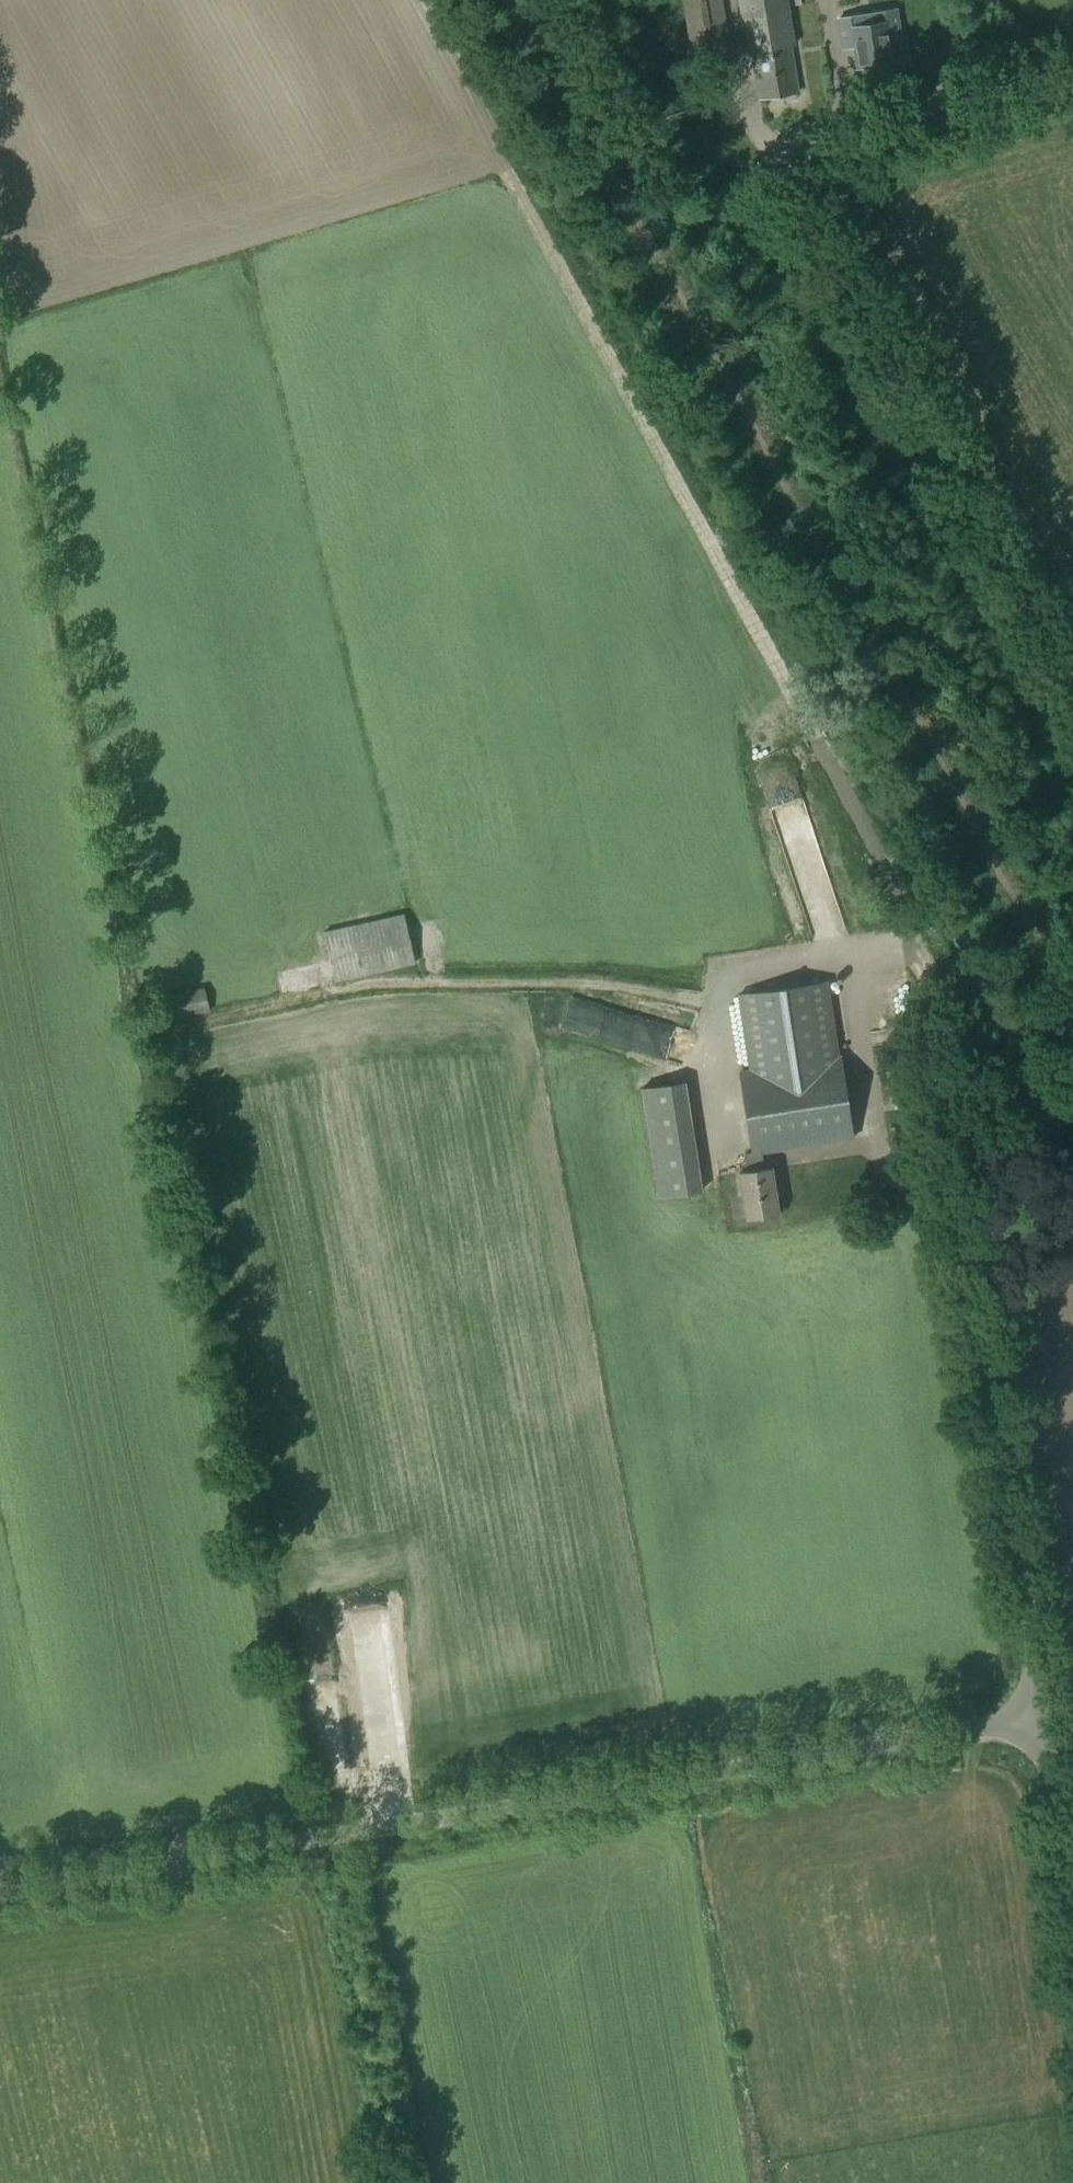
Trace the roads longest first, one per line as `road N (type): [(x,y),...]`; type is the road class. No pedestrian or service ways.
road 1 (unclassified): [(1054,1718),(0,1883)]
road 2 (unclassified): [(1072,683),(792,162),(797,151),(830,138),(1072,79)]
road 3 (unclassified): [(1054,1718),(998,1224),(1004,1200),(1072,1166)]
road 4 (unclassified): [(1072,1847),(1054,1718)]

